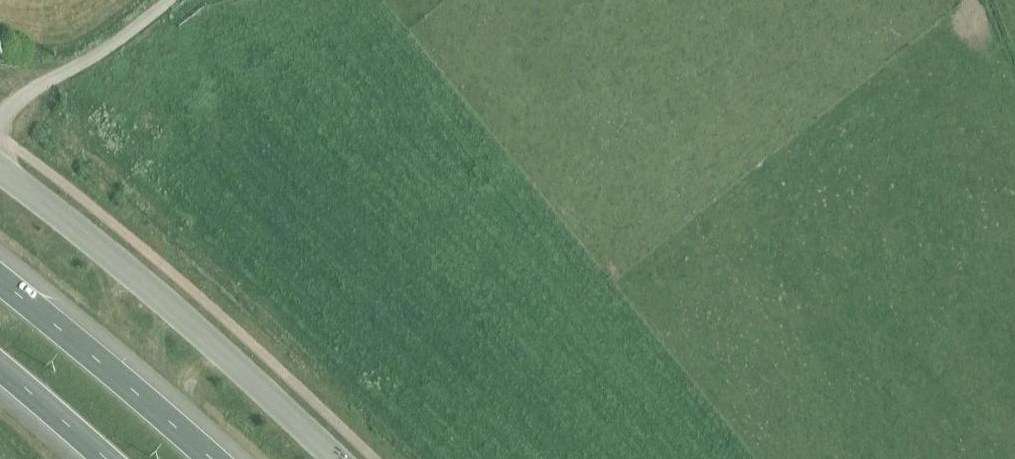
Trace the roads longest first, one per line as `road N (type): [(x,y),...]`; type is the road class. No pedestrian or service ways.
road 1 (unclassified): [(333,458),(146,284),(0,168)]
road 2 (trunk): [(218,458),(0,277)]
road 3 (unclassified): [(0,121),(44,82),(98,55),(171,0)]
road 4 (trunk): [(0,363),(111,458)]

